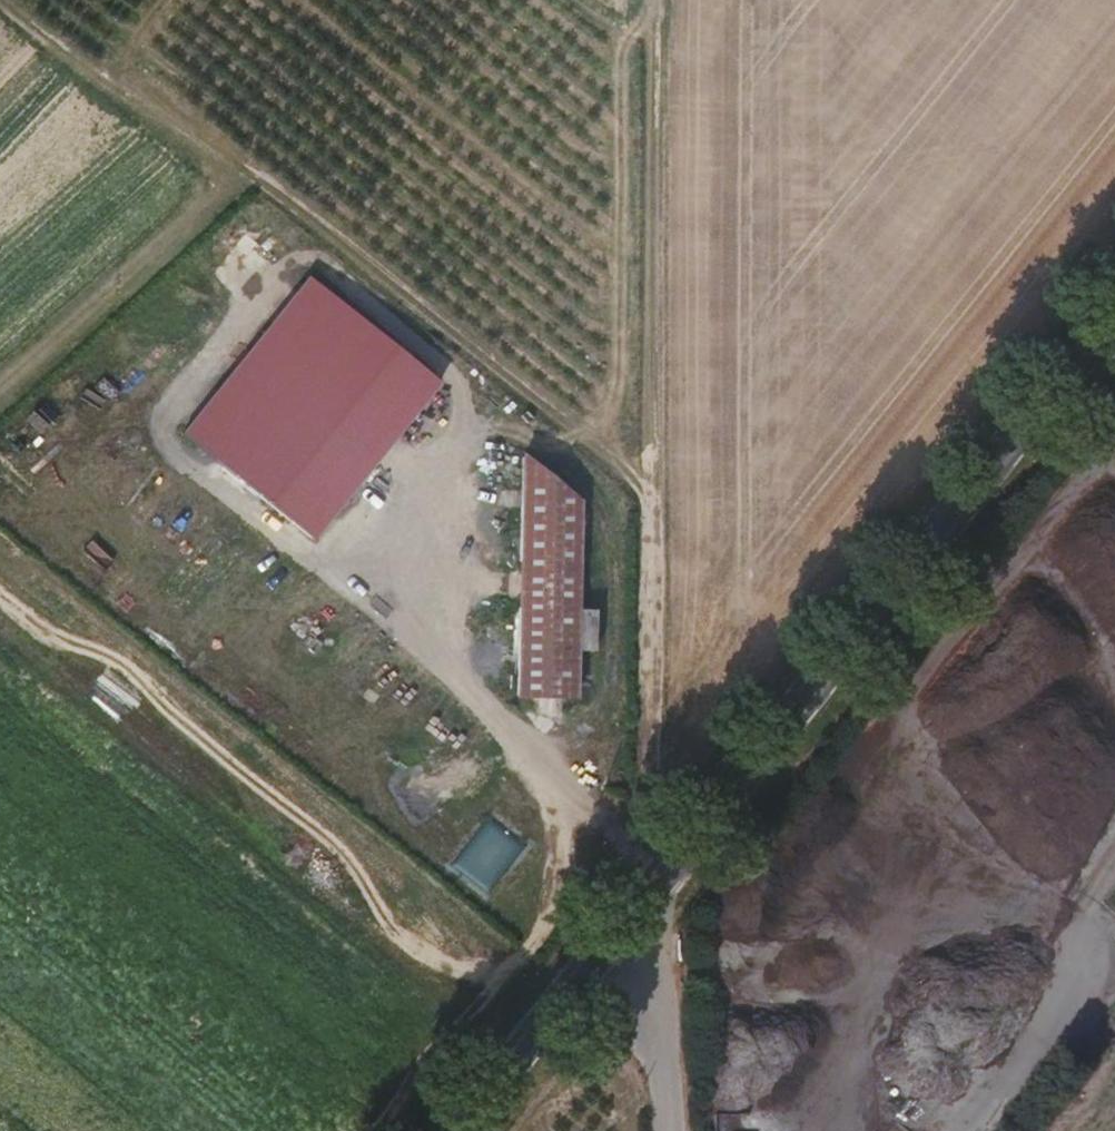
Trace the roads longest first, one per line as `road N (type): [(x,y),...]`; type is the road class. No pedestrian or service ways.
road 1 (secondary): [(455,1130),(1114,312)]
road 2 (track): [(615,932),(661,1067),(664,1130)]

